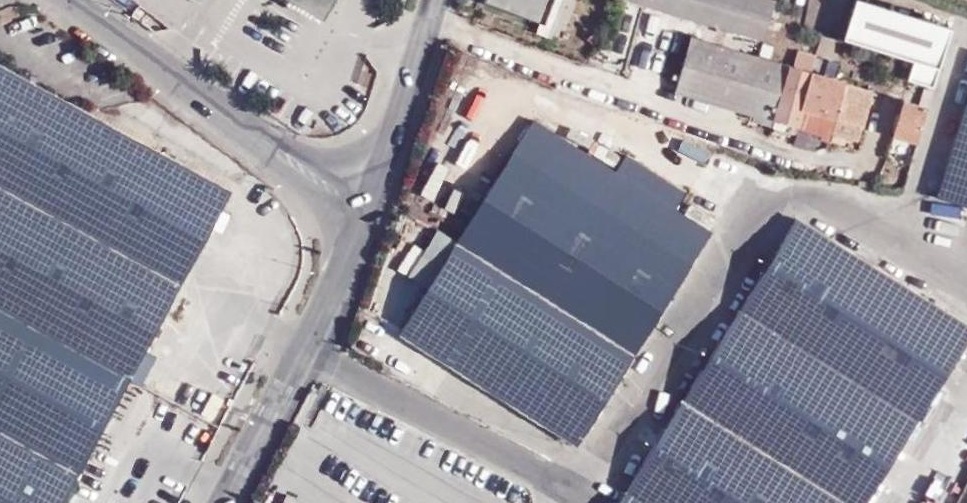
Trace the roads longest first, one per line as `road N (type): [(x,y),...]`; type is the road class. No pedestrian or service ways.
road 1 (unclassified): [(366,216),(66,0)]
road 2 (tertiary): [(366,216),(224,502)]
road 3 (tertiary): [(434,0),(366,216)]

